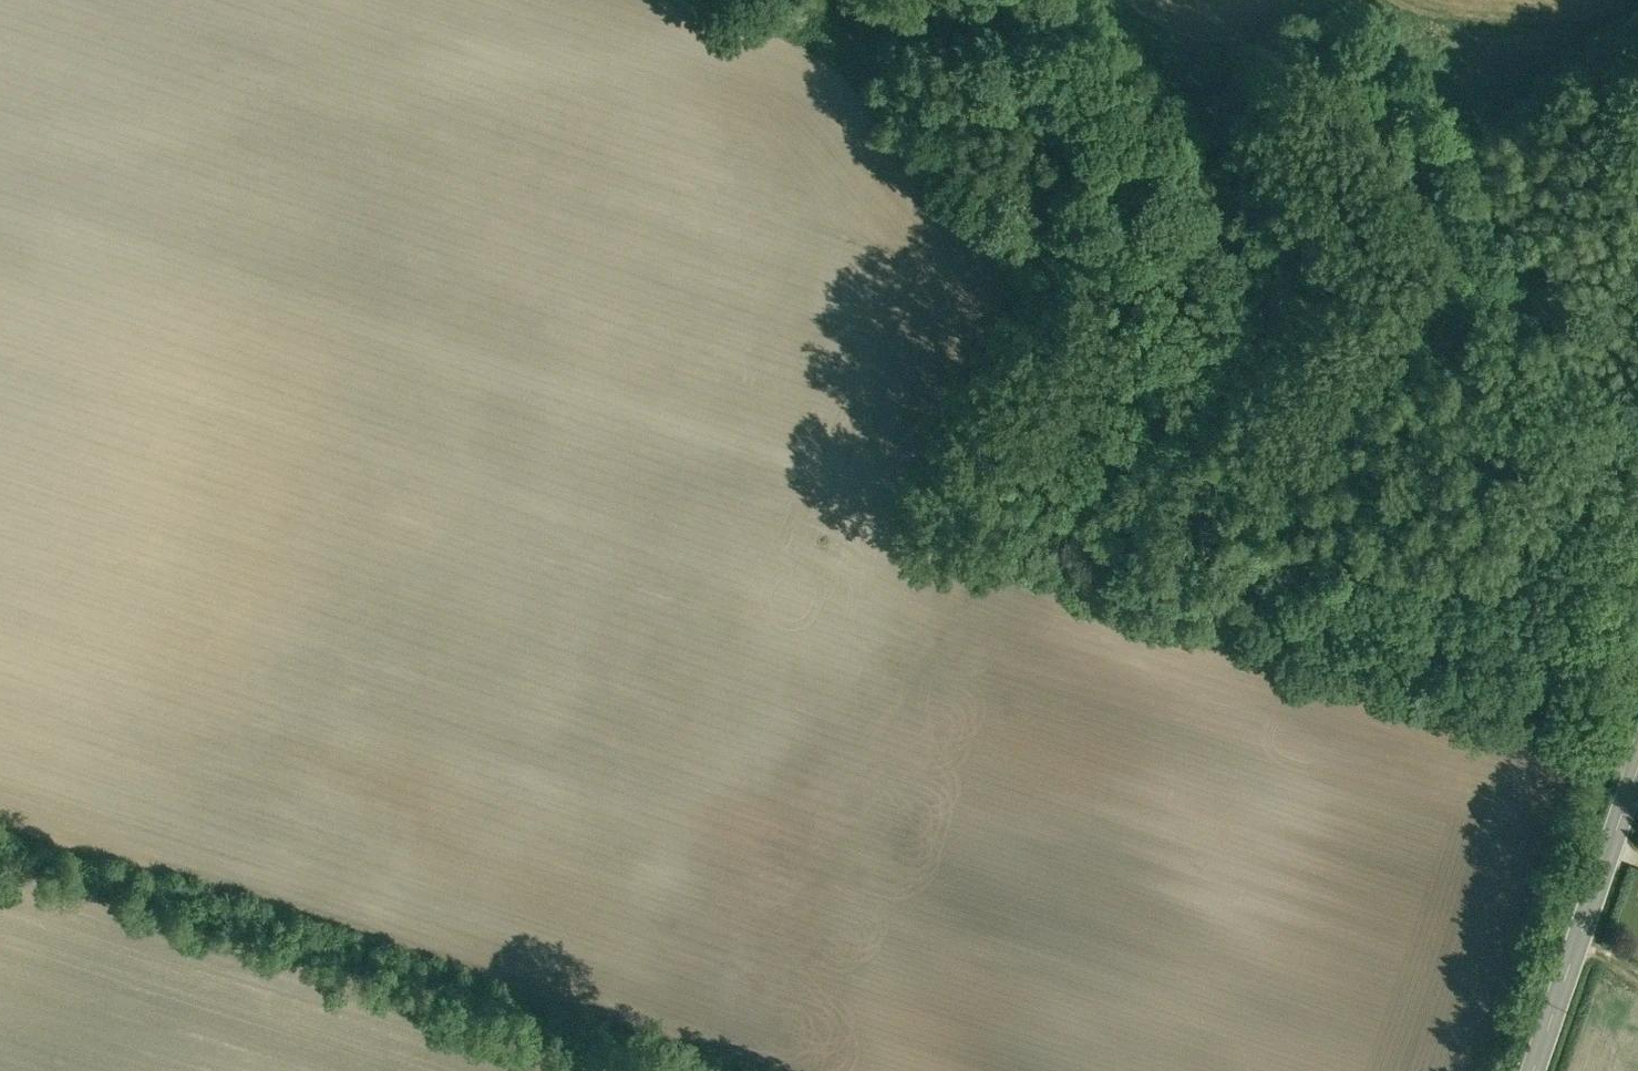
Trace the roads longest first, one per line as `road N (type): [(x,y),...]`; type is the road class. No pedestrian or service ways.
road 1 (secondary): [(1637,771),(1534,1070)]

